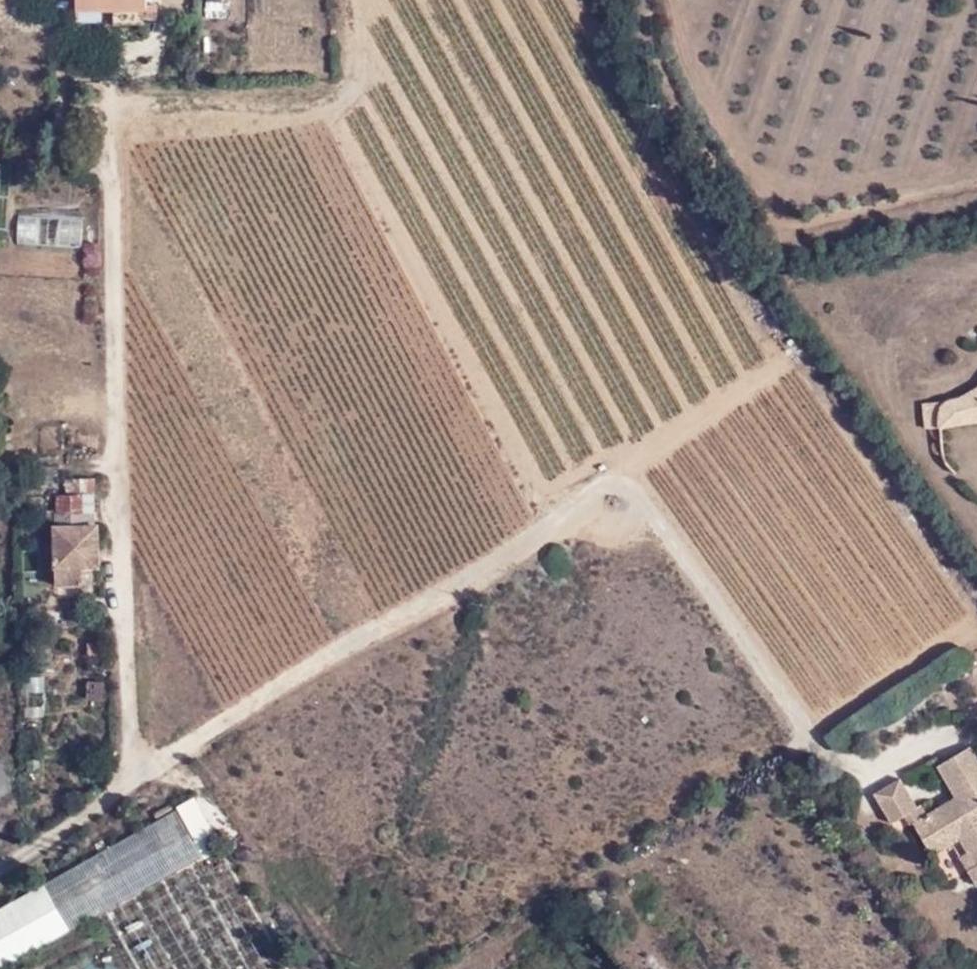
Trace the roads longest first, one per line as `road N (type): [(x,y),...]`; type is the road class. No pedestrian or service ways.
road 1 (track): [(674,0),(712,101),(756,169),(777,185),(809,194),(976,162)]
road 2 (track): [(111,98),(311,102),(347,93),(363,68),(356,0)]
road 3 (track): [(660,865),(604,874),(460,968)]
road 4 (track): [(124,459),(0,460)]

